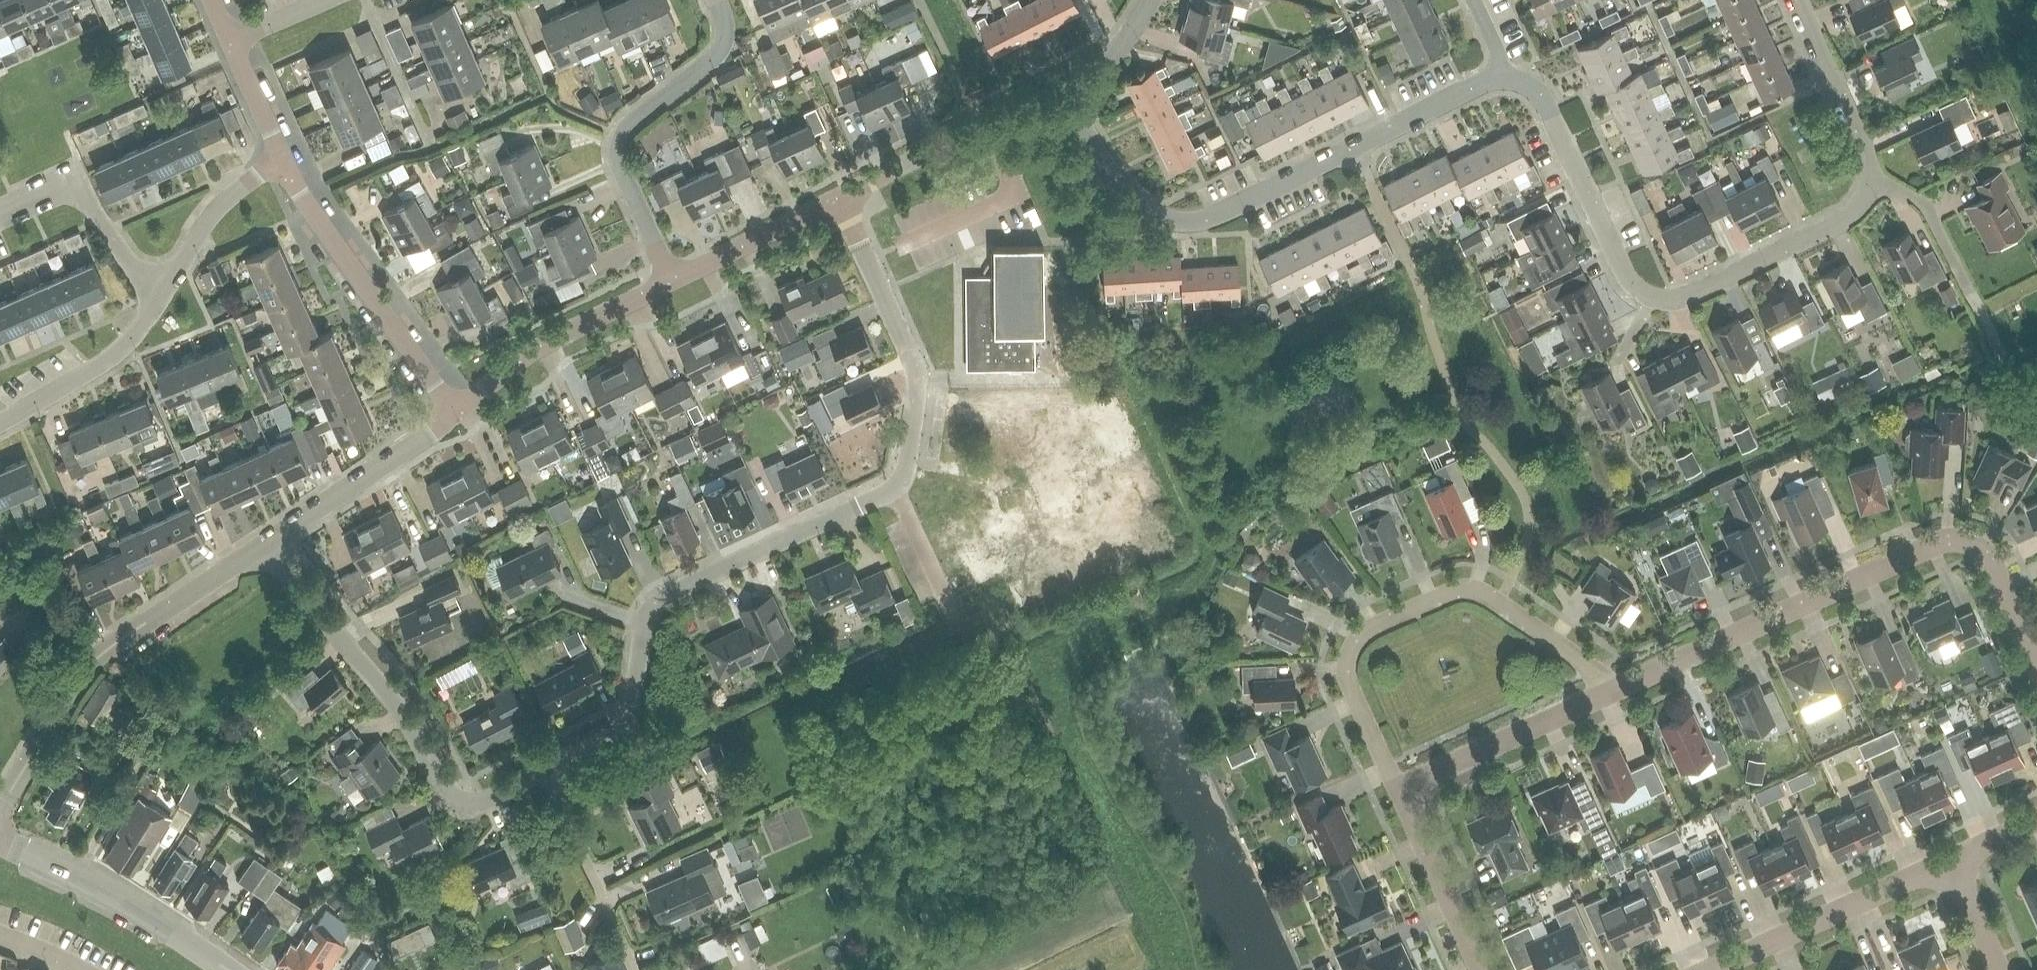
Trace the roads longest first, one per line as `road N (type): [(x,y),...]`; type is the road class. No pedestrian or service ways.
road 1 (residential): [(546,779),(622,731),(655,603),(893,493),(915,382),(836,203)]
road 2 (residential): [(1498,81),(1527,92),(1547,112),(1622,279),(1633,293),(1667,305),(1837,228),(1870,181),(1863,149),(1791,0)]
road 3 (residential): [(2036,672),(1978,551),(1948,542),(1610,697)]
road 4 (residential): [(1075,107),(1129,207),(1191,226),(1498,81)]
road 5 (residential): [(1398,794),(1347,686),(1347,665),(1353,643),(1431,601),(1457,592),(1500,605),(1610,697)]
road 6 (residential): [(261,550),(404,719),(445,800),(466,810),(491,805),(546,779)]
road 7 (residential): [(0,427),(131,344),(214,215),(281,160)]
road 8 (residential): [(0,812),(74,690),(103,657),(261,550)]
road 9 (residential): [(713,0),(722,33),(710,66),(635,121),(618,150),(678,281)]
road 10 (residential): [(455,418),(326,242),(281,160)]
road 11 (residential): [(455,418),(543,347),(678,281)]
road 12 (residential): [(836,203),(1024,113),(1075,107)]
road 13 (tertiary): [(0,845),(124,903),(225,969)]
road 14 (residential): [(1716,969),(1947,867)]
road 15 (residential): [(261,550),(455,418)]
road 16 (residential): [(1610,697),(1398,794)]
road 17 (residential): [(631,969),(546,779)]
road 18 (residential): [(1398,794),(1478,969)]
road 19 (residential): [(678,281),(836,203)]
road 20 (residential): [(1075,107),(1149,0)]
road 21 (residential): [(281,160),(230,48)]

